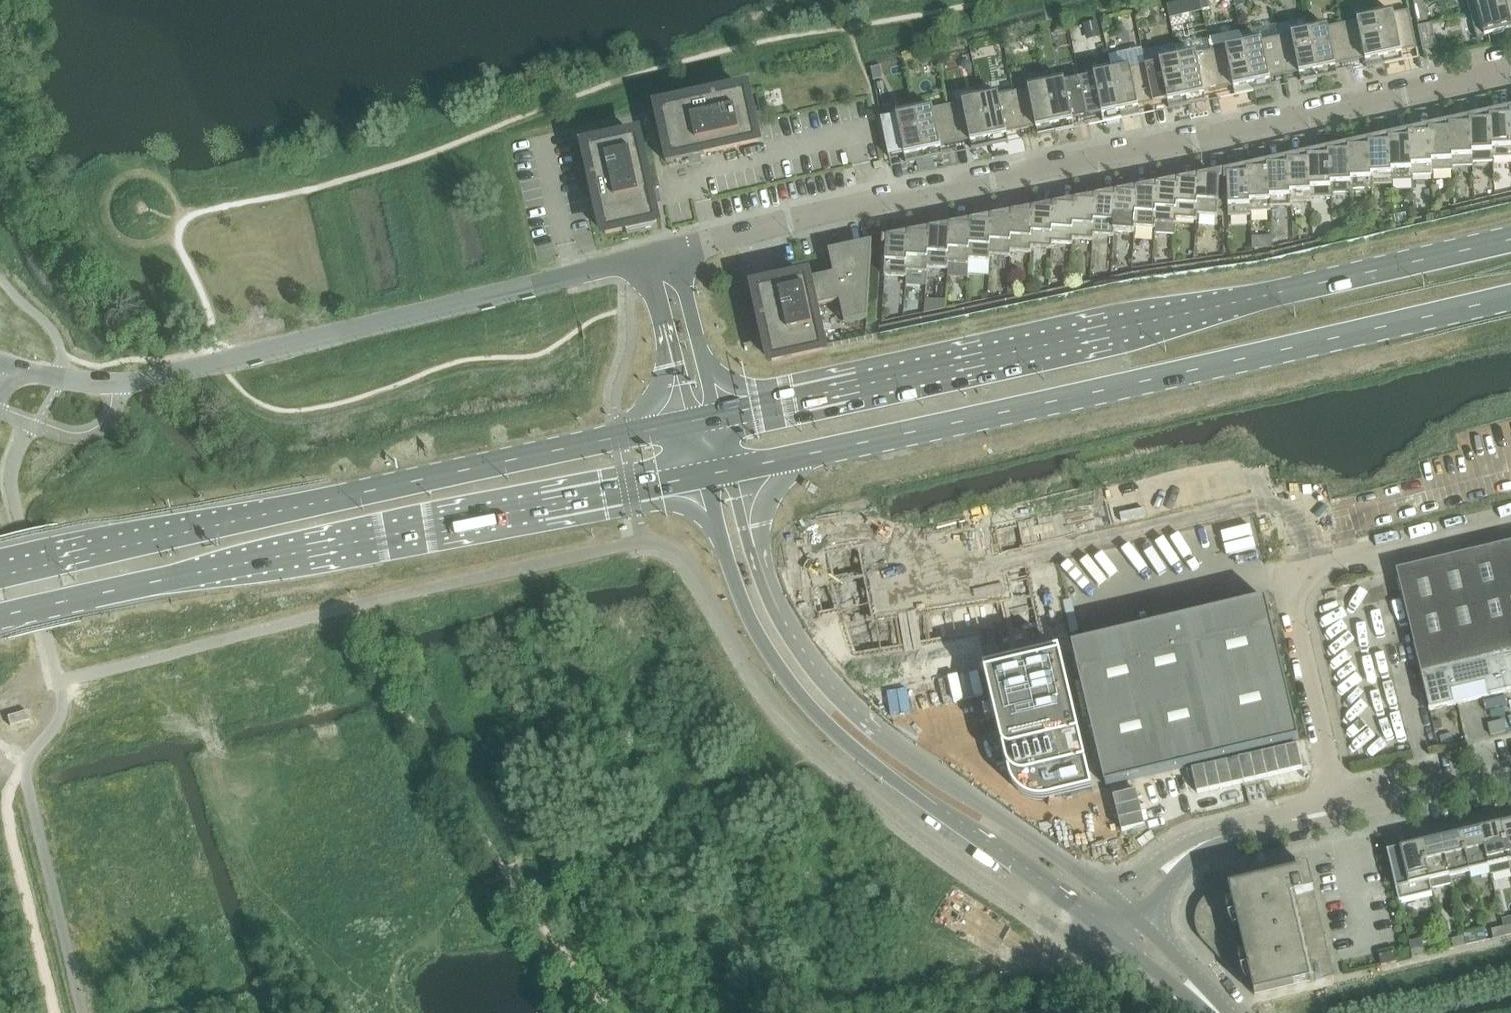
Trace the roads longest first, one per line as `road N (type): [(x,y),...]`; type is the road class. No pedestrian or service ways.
road 1 (residential): [(677,249),(1510,73)]
road 2 (primary): [(1510,239),(715,417)]
road 3 (primary): [(731,471),(1510,297)]
road 4 (primary): [(0,616),(704,476)]
road 5 (primary): [(691,422),(0,576)]
road 6 (tertiary): [(704,476),(753,625),(800,695),(904,785),(1109,931)]
road 7 (tertiary): [(1118,904),(833,699),(777,619),(731,471)]
road 8 (unclassified): [(483,299),(127,384),(61,381),(6,367)]
road 9 (residential): [(1336,810),(1288,581),(1510,526)]
road 10 (track): [(58,726),(102,735),(177,717),(205,723),(218,738),(274,877)]
road 11 (tertiary): [(1336,810),(1510,769)]
road 12 (unclassified): [(483,299),(651,255)]
road 13 (unclassified): [(715,417),(677,249)]
road 14 (unclassified): [(651,255),(691,422)]
road 15 (track): [(274,877),(358,1012)]
road 16 (tertiary): [(1187,855),(1216,839),(1336,810)]
road 17 (tertiary): [(1109,931),(1209,1005)]

